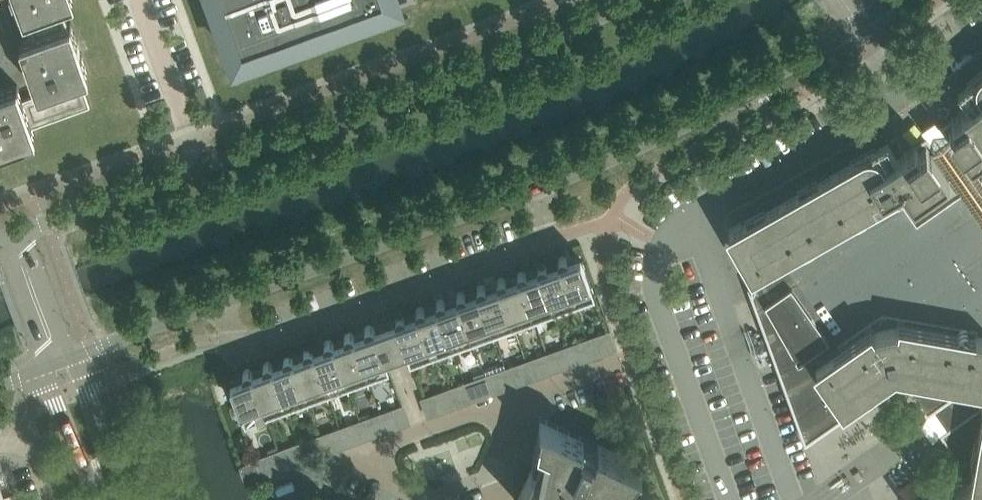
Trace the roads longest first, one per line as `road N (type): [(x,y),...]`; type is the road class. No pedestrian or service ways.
road 1 (tertiary): [(627,0),(547,40),(200,167)]
road 2 (residential): [(222,302),(238,350),(554,236),(538,191)]
road 3 (tertiary): [(538,191),(636,152),(860,21)]
road 4 (tertiary): [(222,302),(538,191)]
road 5 (tertiary): [(200,167),(13,233)]
road 6 (unclassified): [(200,167),(141,0)]
road 7 (tertiary): [(58,363),(222,302)]
road 8 (residential): [(362,454),(510,401)]
road 9 (tertiary): [(108,499),(58,363)]
road 10 (tertiary): [(58,363),(13,233)]

